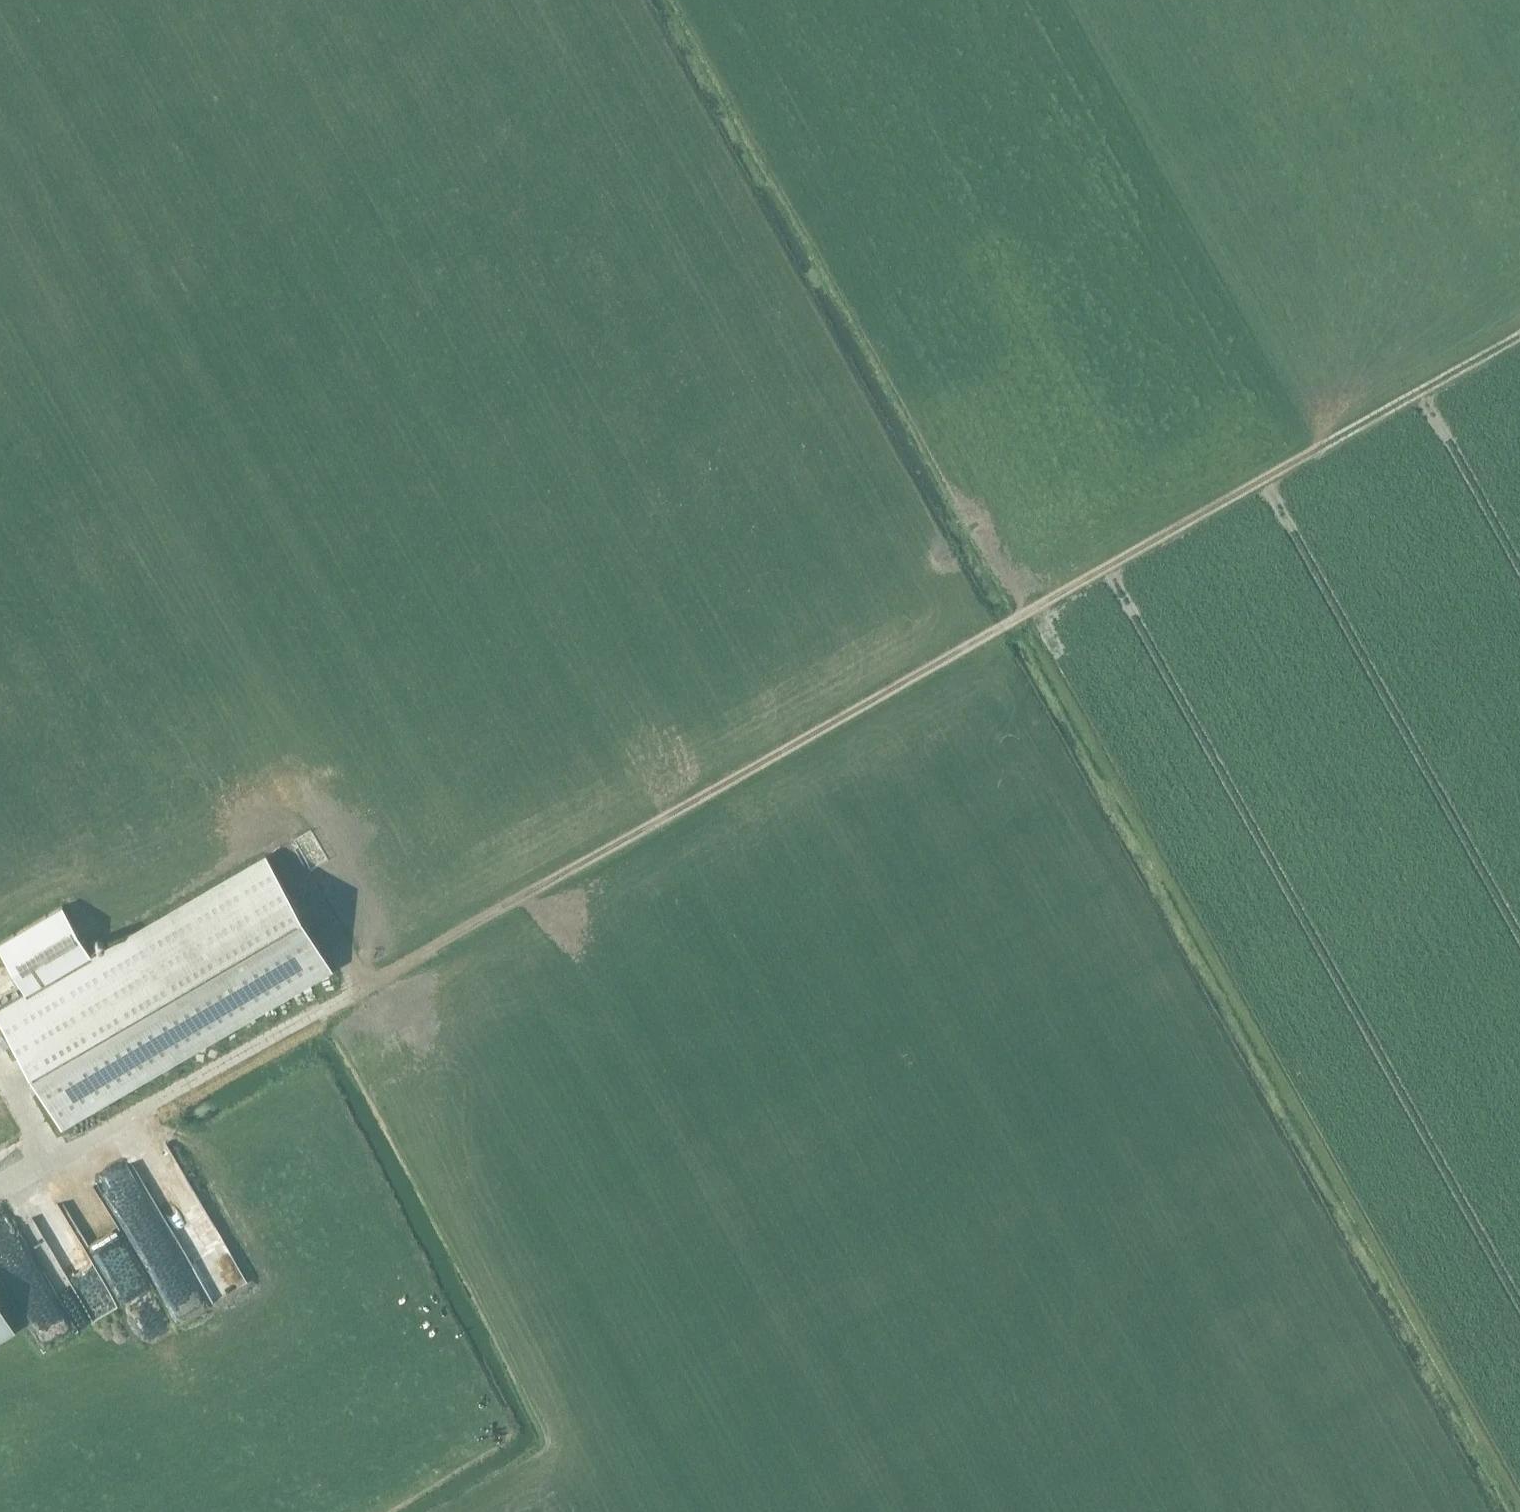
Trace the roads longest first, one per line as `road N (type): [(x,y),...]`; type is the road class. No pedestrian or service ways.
road 1 (track): [(0,1193),(1519,336)]

